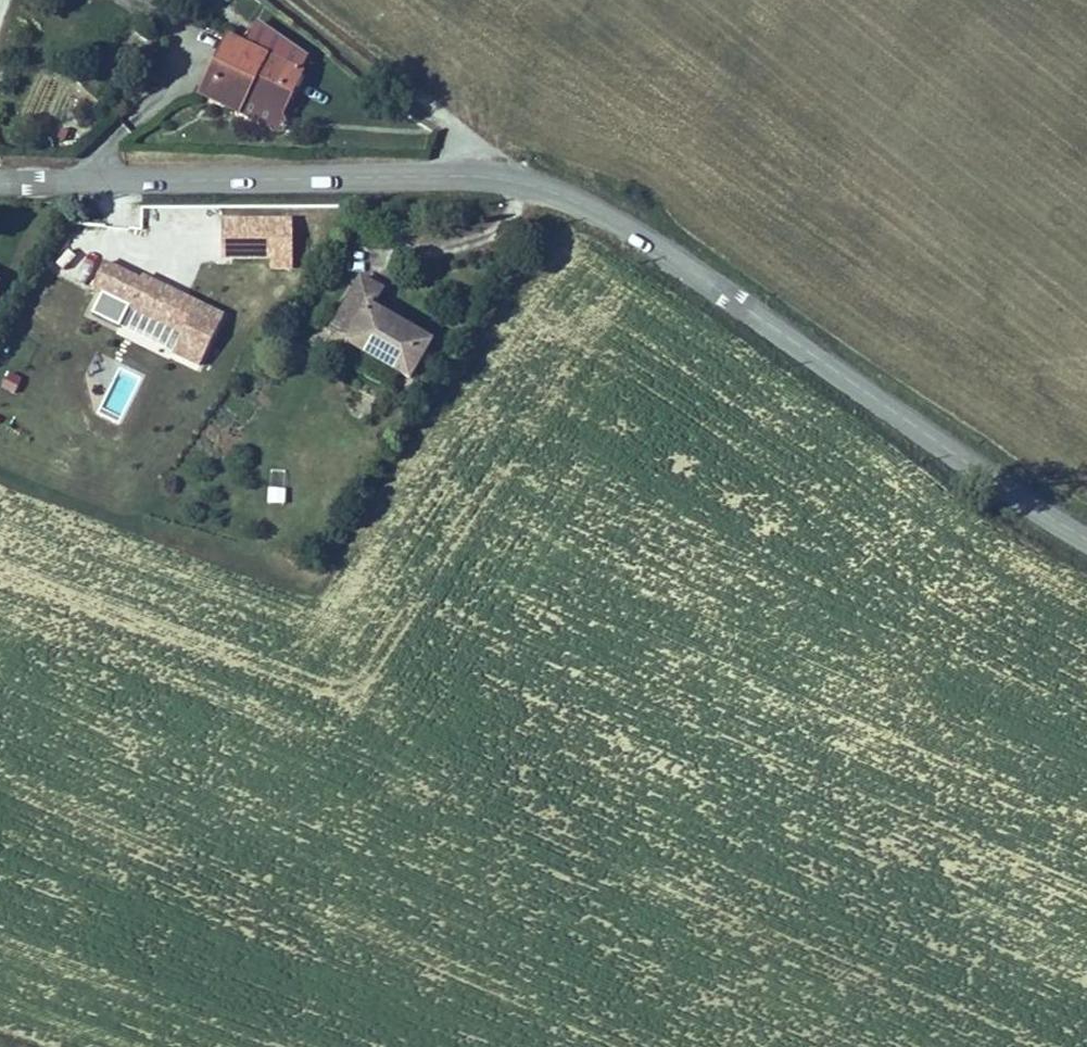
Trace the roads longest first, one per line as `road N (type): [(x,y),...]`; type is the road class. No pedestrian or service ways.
road 1 (tertiary): [(0,179),(392,173),(475,176),(562,195),(756,317),(1086,546)]
road 2 (track): [(294,0),(456,132),(475,176)]

